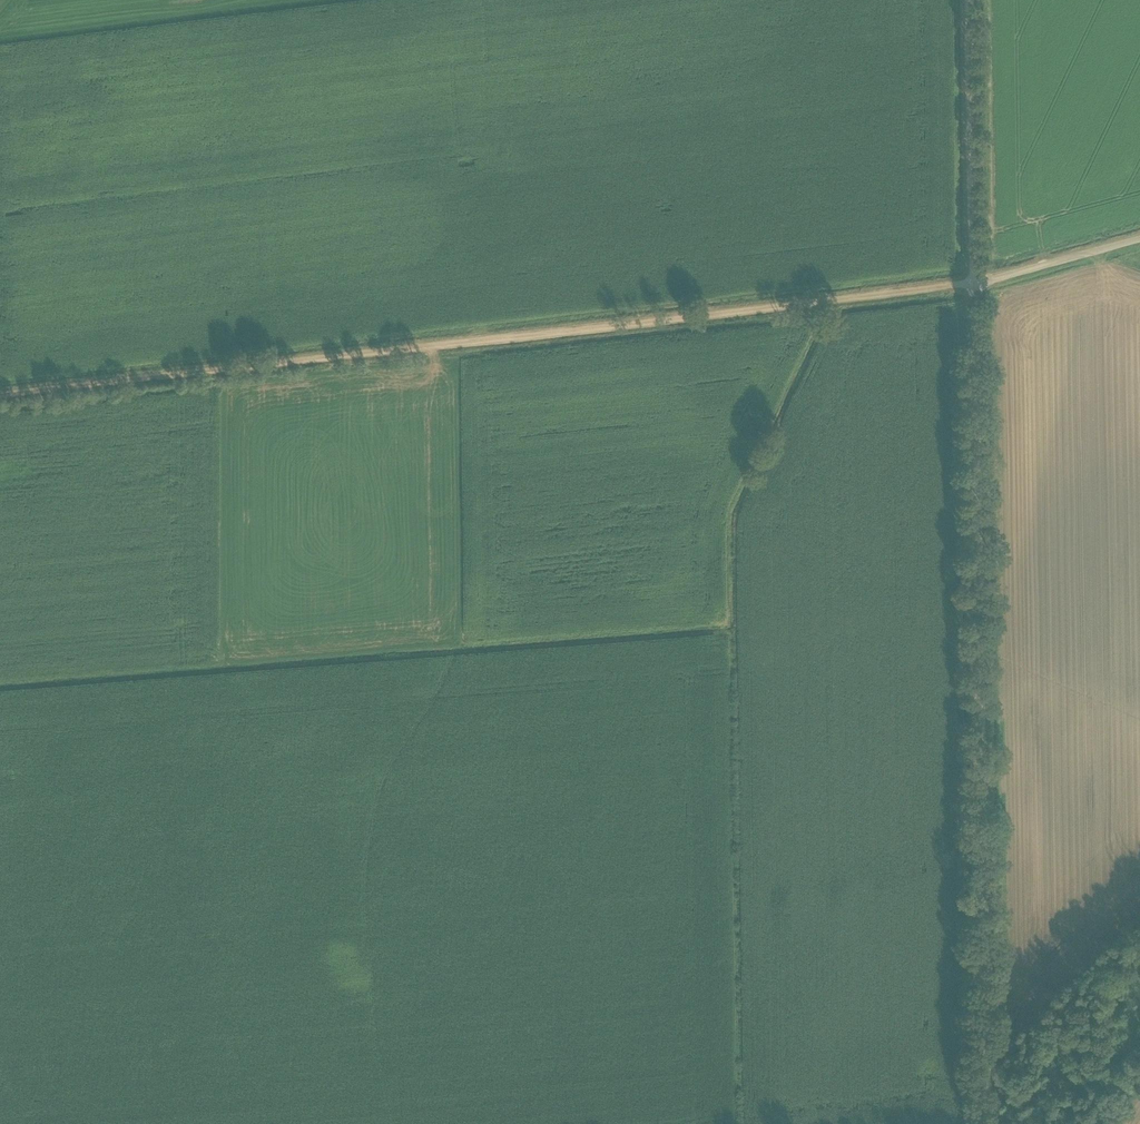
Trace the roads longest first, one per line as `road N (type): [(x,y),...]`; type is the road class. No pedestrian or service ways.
road 1 (unclassified): [(988,1123),(976,282),(1139,238)]
road 2 (track): [(0,396),(976,282)]
road 3 (track): [(969,0),(976,282)]

